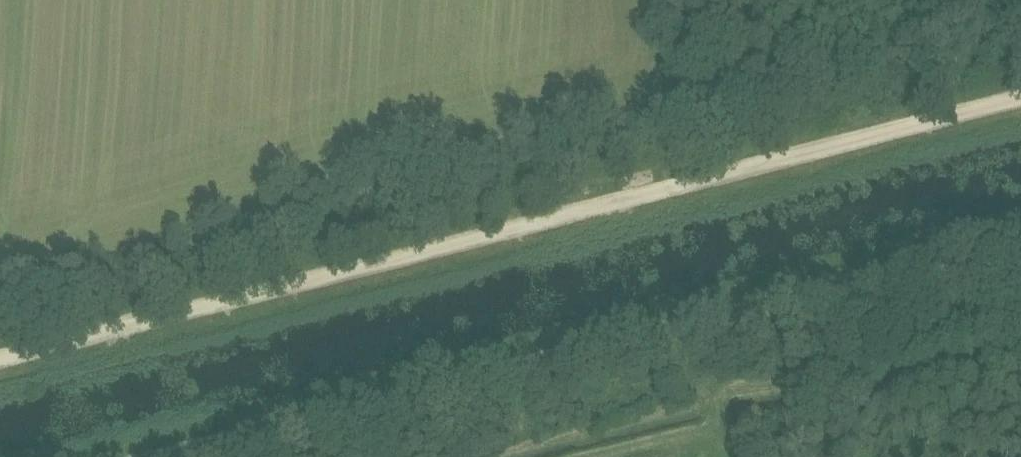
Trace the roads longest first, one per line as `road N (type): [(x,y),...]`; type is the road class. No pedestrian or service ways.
road 1 (track): [(1020,100),(0,361)]
road 2 (unclassified): [(235,456),(1020,254)]

